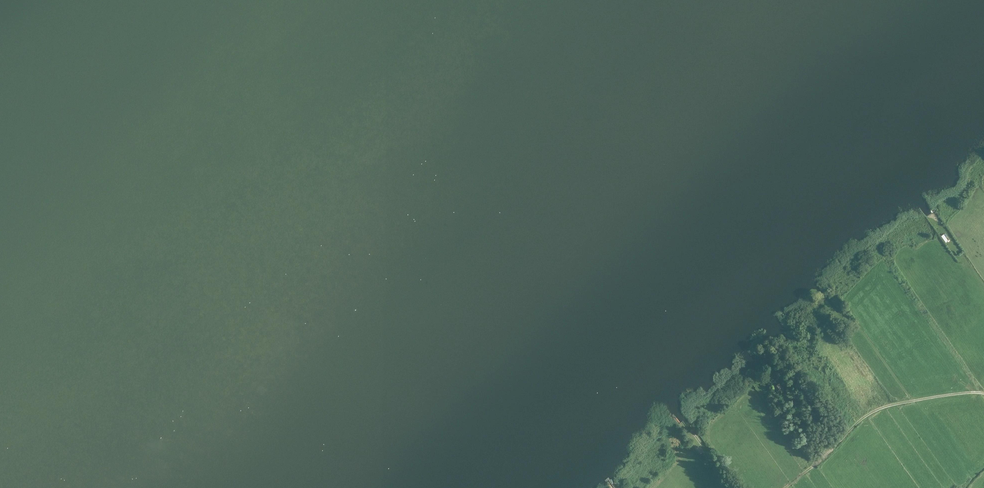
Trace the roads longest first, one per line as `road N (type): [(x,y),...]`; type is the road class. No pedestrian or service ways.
road 1 (track): [(785,487),(868,414),(914,401)]

